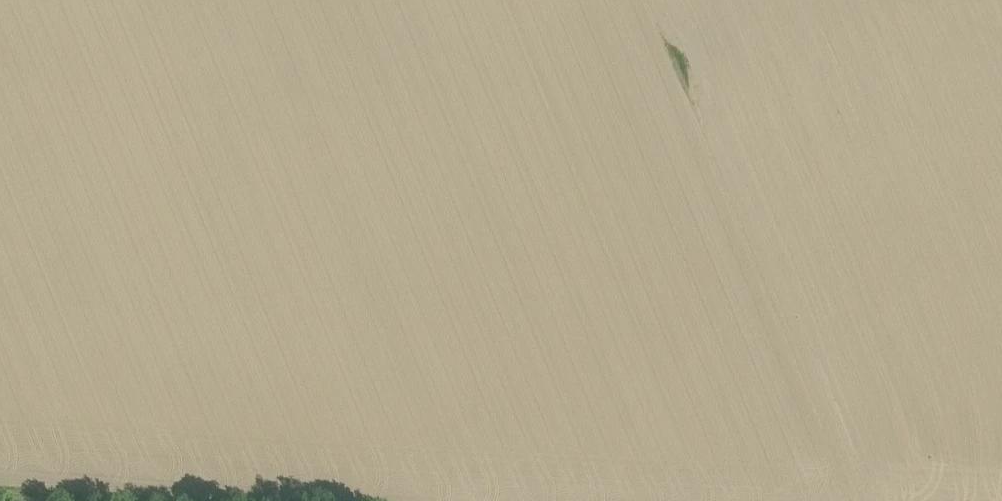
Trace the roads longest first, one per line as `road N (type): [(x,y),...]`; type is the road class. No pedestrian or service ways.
road 1 (track): [(172,500),(16,493)]

